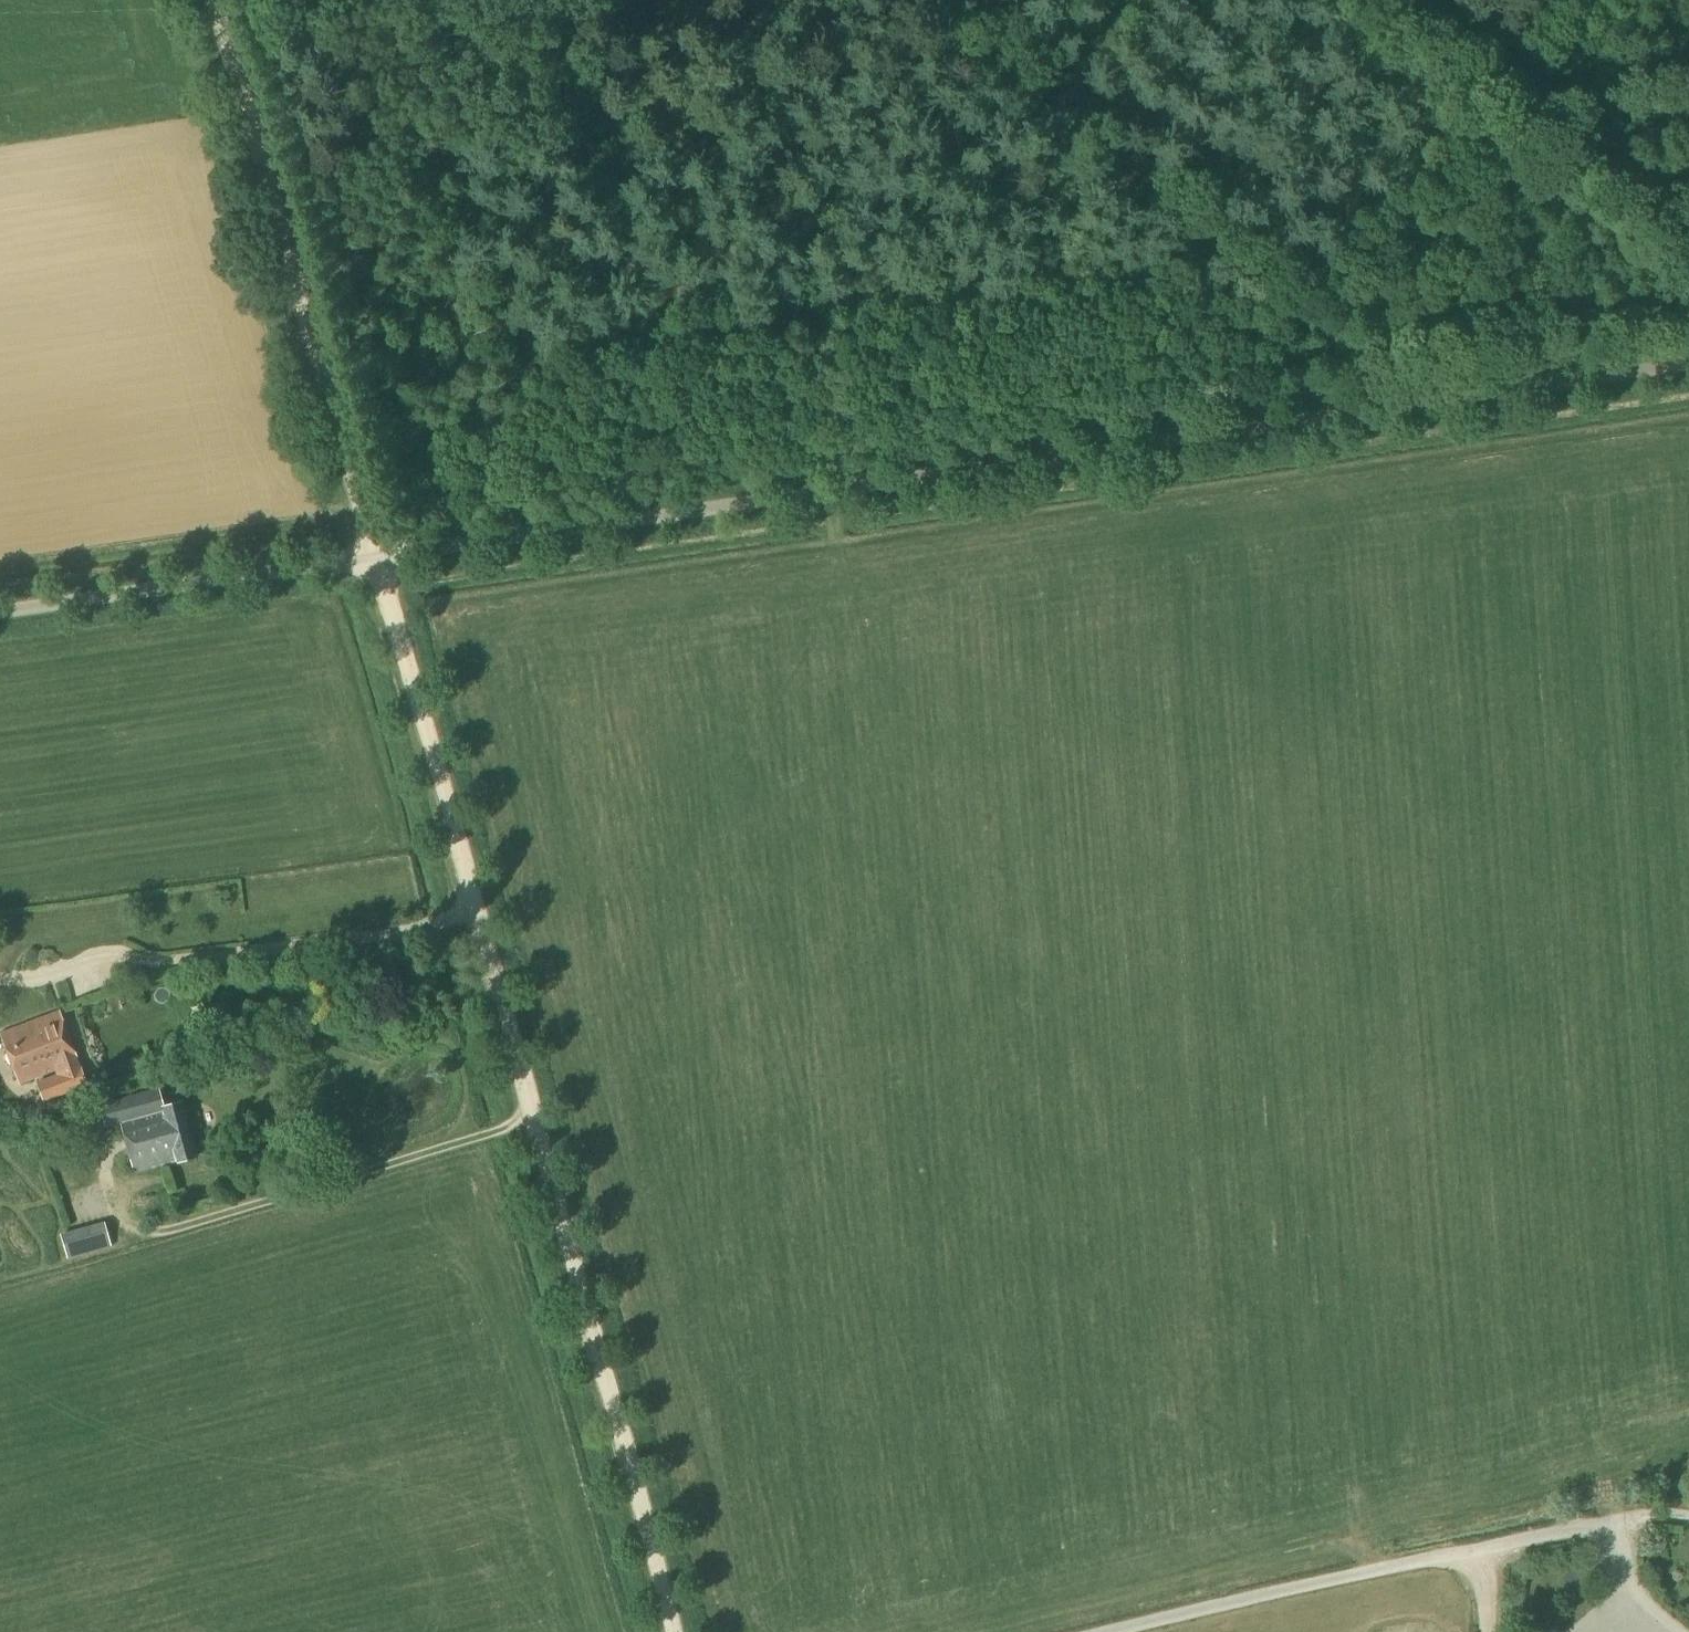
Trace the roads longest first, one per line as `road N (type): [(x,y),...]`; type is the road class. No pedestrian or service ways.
road 1 (unclassified): [(0,613),(1688,358)]
road 2 (track): [(678,1631),(375,559)]
road 3 (track): [(217,0),(375,559)]
road 4 (track): [(1131,1631),(1393,1568),(1614,1526)]

